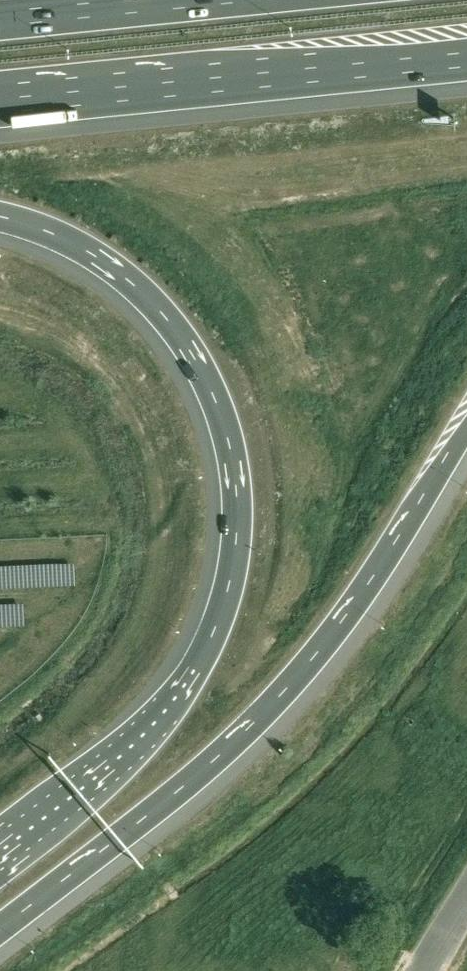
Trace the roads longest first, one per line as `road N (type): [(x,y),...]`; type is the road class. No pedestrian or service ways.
road 1 (motorway): [(0,218),(65,240),(119,273),(190,349),(235,462),(238,531),(229,598),(183,688),(138,738),(0,853)]
road 2 (motorway): [(0,930),(251,728),(323,647),(466,433)]
road 3 (motorway): [(0,99),(466,57)]
road 4 (motorway): [(190,0),(0,19)]

